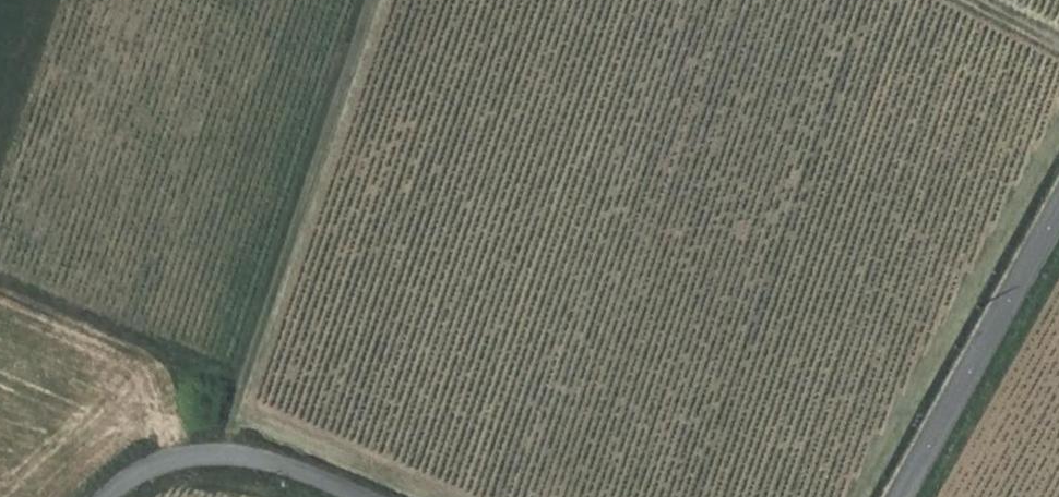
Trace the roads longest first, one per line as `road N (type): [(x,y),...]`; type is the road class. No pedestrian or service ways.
road 1 (track): [(372,0),(226,458)]
road 2 (tertiary): [(907,496),(1058,212)]
road 3 (unclassified): [(107,496),(187,456),(273,463),(351,496)]

